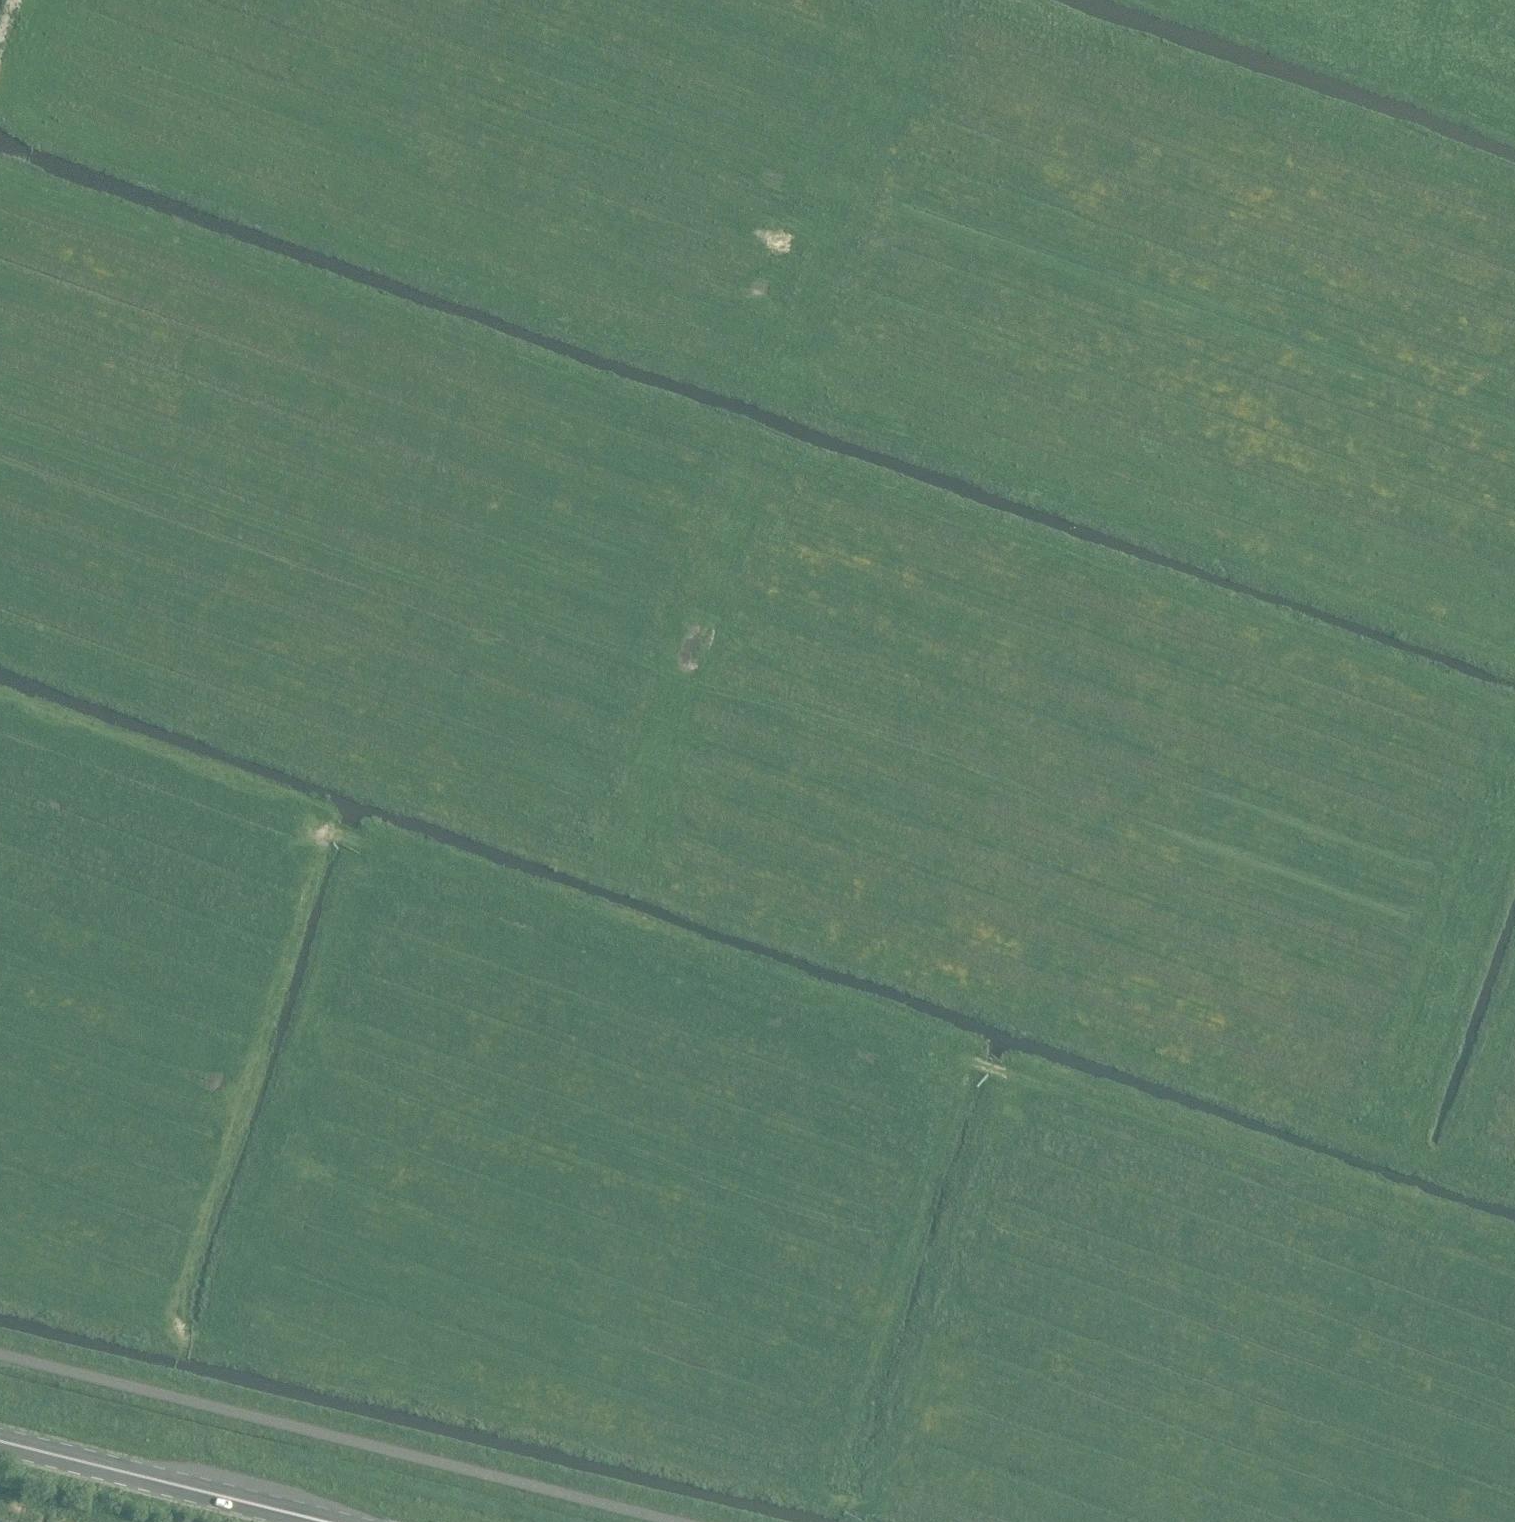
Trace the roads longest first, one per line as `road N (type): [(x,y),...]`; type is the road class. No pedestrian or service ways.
road 1 (primary): [(311,1521),(0,1446)]

